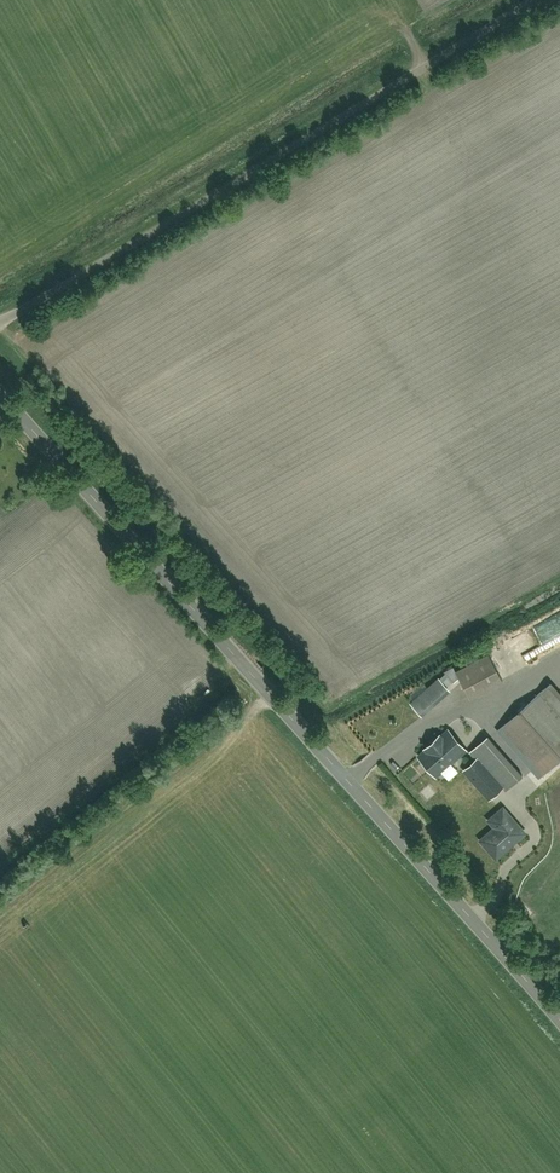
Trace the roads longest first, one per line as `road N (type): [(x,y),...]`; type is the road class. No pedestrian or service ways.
road 1 (tertiary): [(0,395),(559,1022)]
road 2 (residential): [(0,325),(538,0)]

